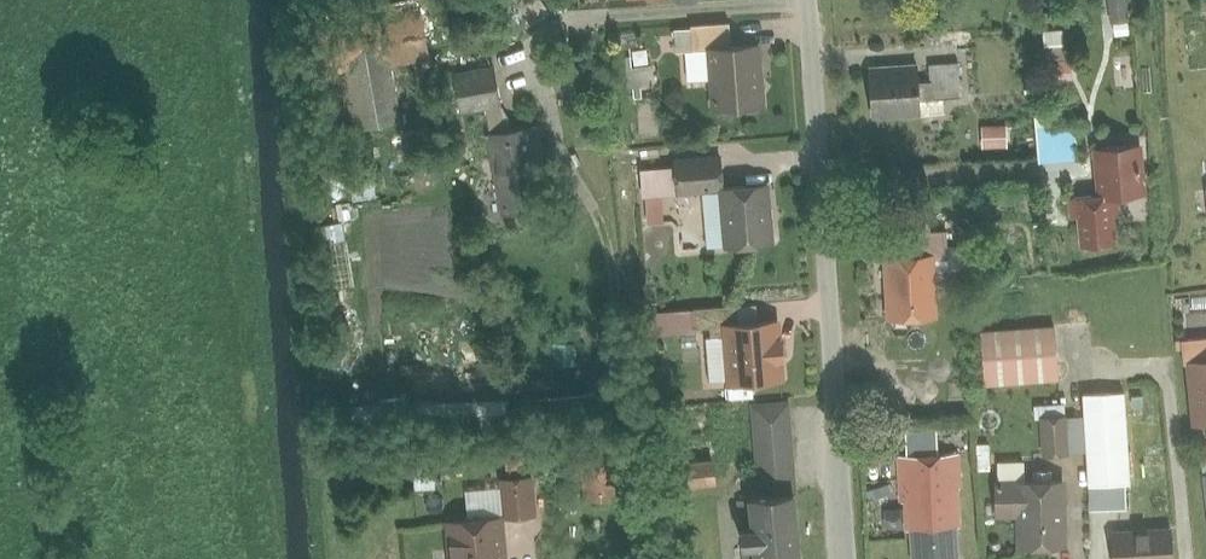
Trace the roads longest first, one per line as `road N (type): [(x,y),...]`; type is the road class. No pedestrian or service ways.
road 1 (unclassified): [(812,0),(846,558)]

